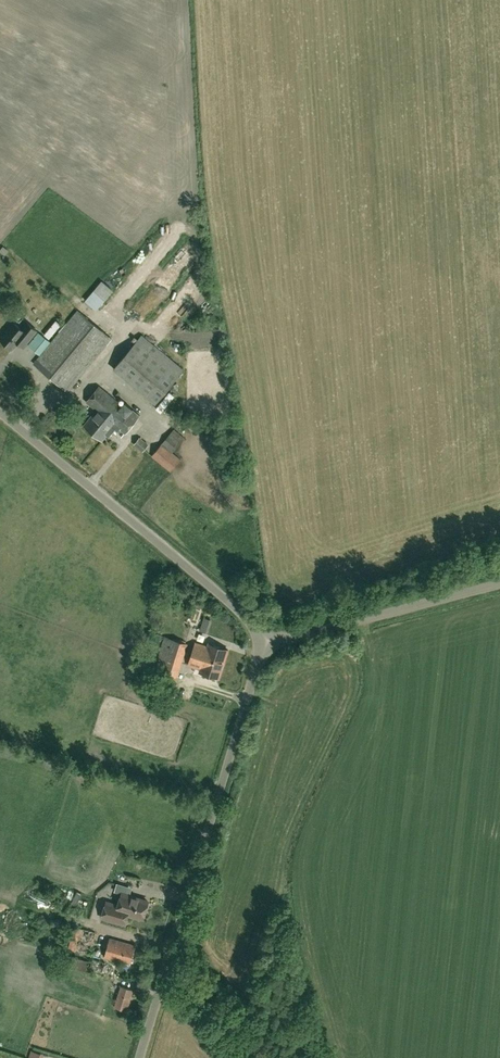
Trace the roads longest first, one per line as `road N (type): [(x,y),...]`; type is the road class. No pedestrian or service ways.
road 1 (unclassified): [(139,1057),(267,641)]
road 2 (unclassified): [(267,641),(0,411)]
road 3 (unclassified): [(267,641),(499,583)]
road 4 (track): [(168,963),(262,1057)]

